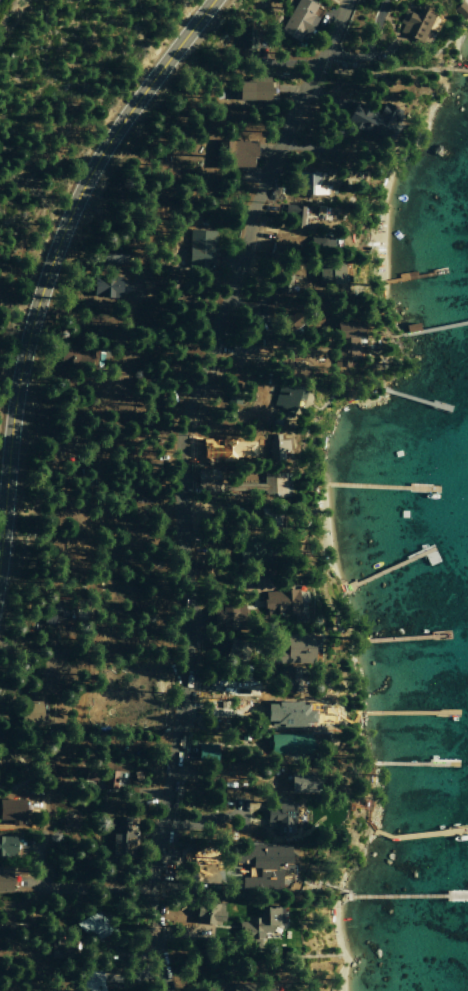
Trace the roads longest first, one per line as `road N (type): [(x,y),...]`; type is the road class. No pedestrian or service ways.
road 1 (residential): [(346,0),(267,170),(181,427),(189,621),(153,888)]
road 2 (residential): [(254,208),(164,215),(89,427),(94,520),(80,608),(80,687),(36,876),(51,889),(153,888)]
road 3 (primary): [(0,545),(18,378),(59,240),(101,152),(212,0)]

